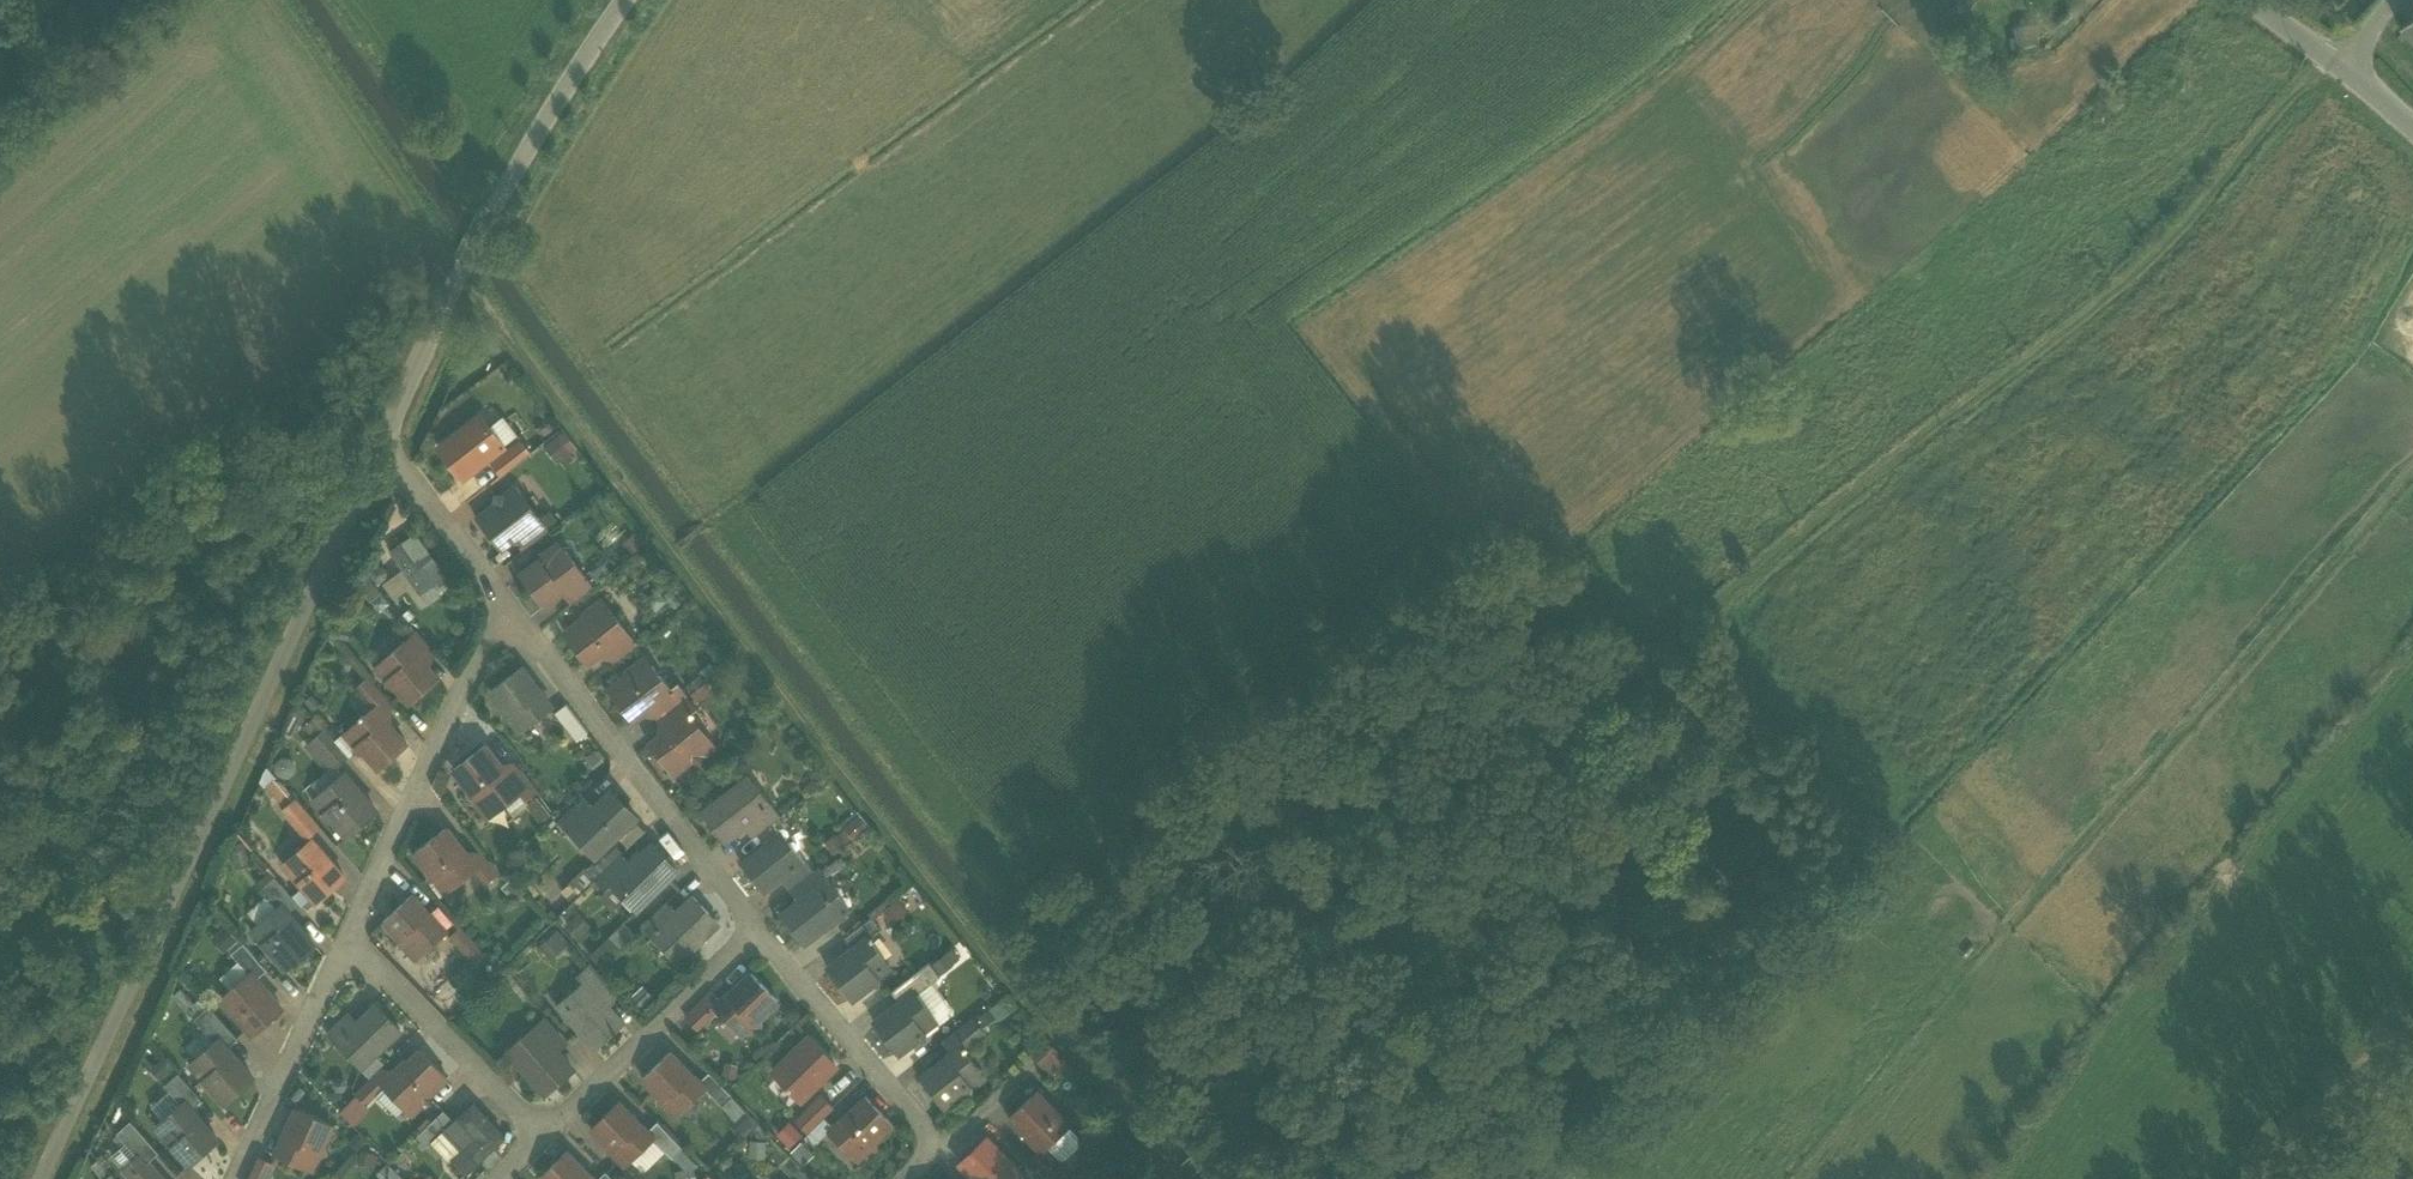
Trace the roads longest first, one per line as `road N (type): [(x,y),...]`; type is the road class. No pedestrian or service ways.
road 1 (track): [(2331,55),(2085,304),(1657,651),(1488,911),(1173,1174)]
road 2 (track): [(624,0),(462,268),(38,1178)]
road 3 (track): [(1177,1178),(965,934),(458,277)]
road 4 (residential): [(501,599),(758,932)]
road 5 (residential): [(346,937),(501,599)]
road 6 (residential): [(758,932),(937,1146),(903,1178)]
road 7 (residential): [(539,1136),(758,932)]
road 8 (residential): [(346,937),(539,1136)]
road 9 (residential): [(233,1178),(346,937)]
road 10 (residential): [(2256,0),(2341,62),(2412,133)]
road 11 (residential): [(381,441),(501,599)]

